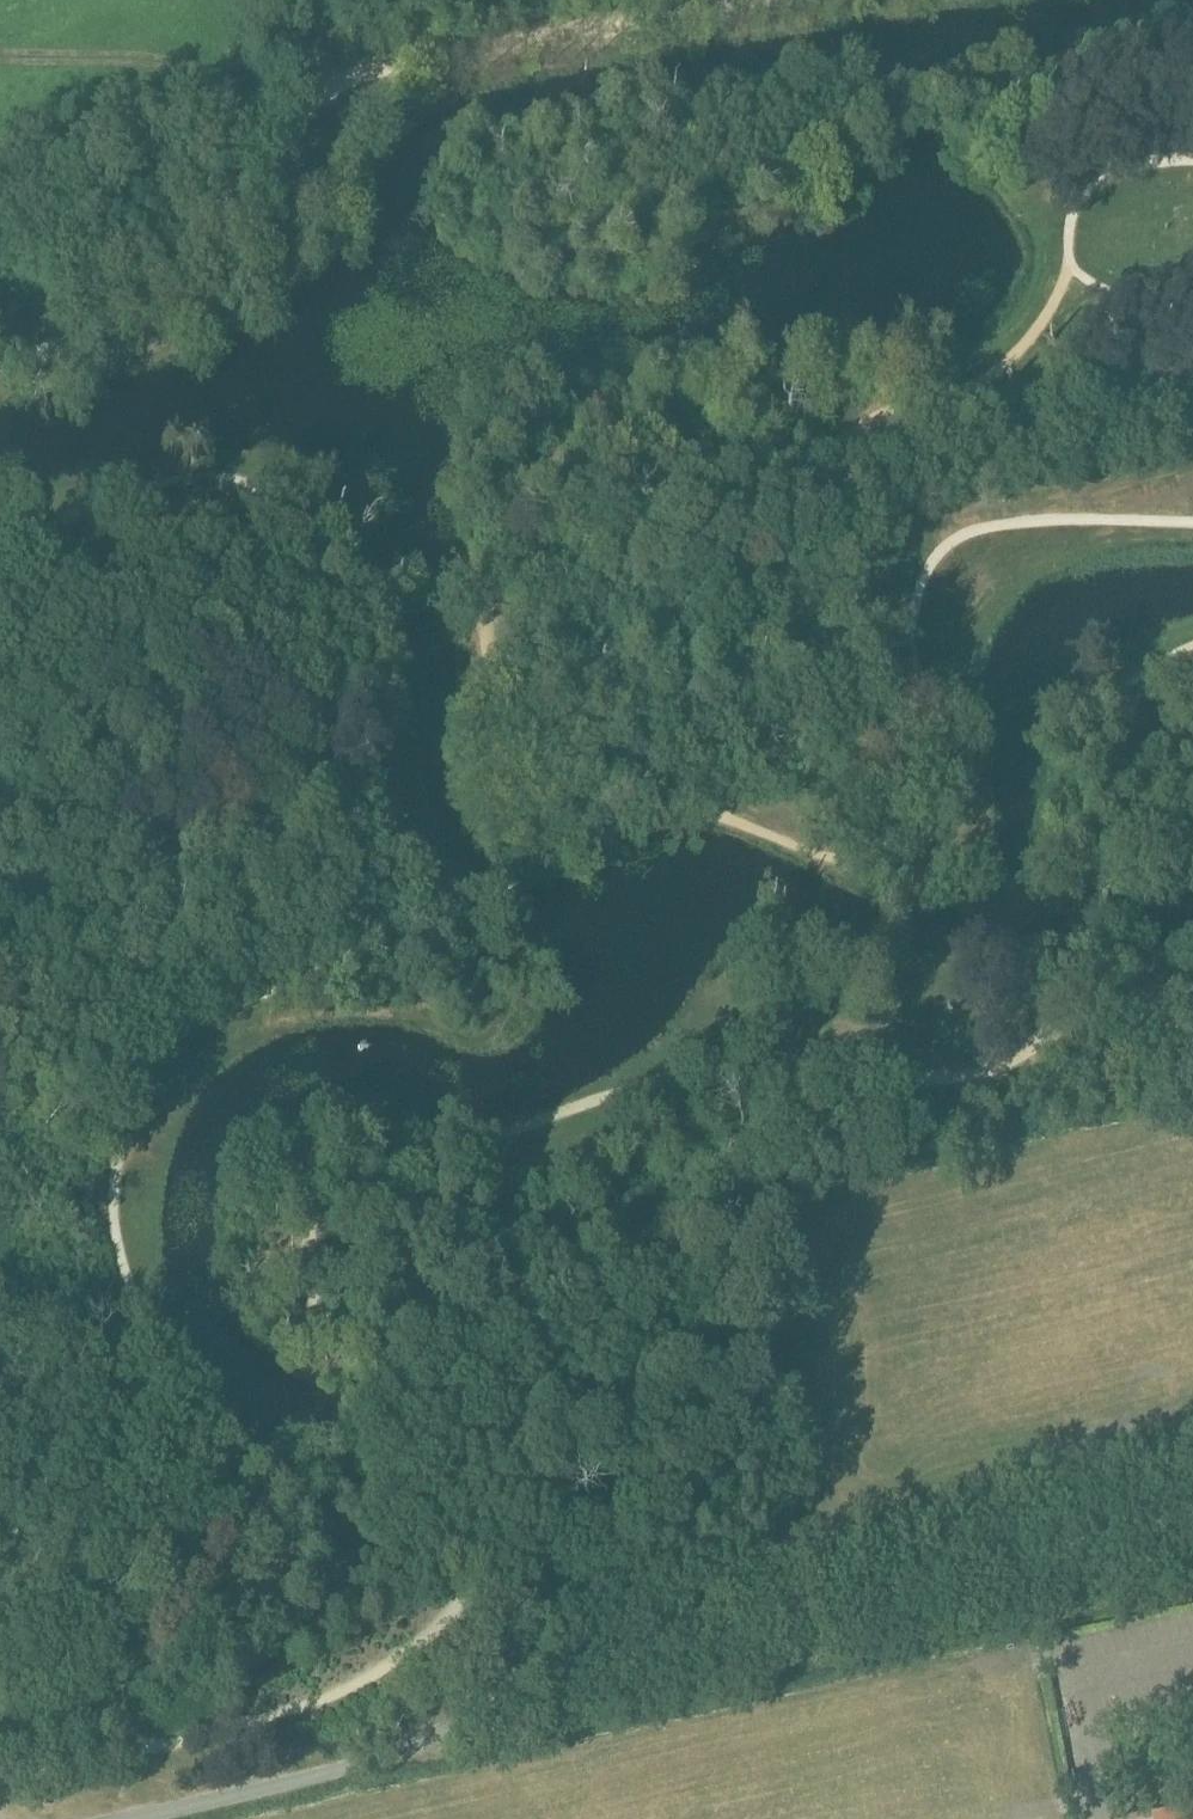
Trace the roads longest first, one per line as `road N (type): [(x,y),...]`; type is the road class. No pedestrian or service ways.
road 1 (unclassified): [(123,1818),(370,1760),(609,1662),(1192,1521)]
road 2 (track): [(794,0),(383,65),(336,81),(294,113),(191,238),(121,306),(0,366)]

